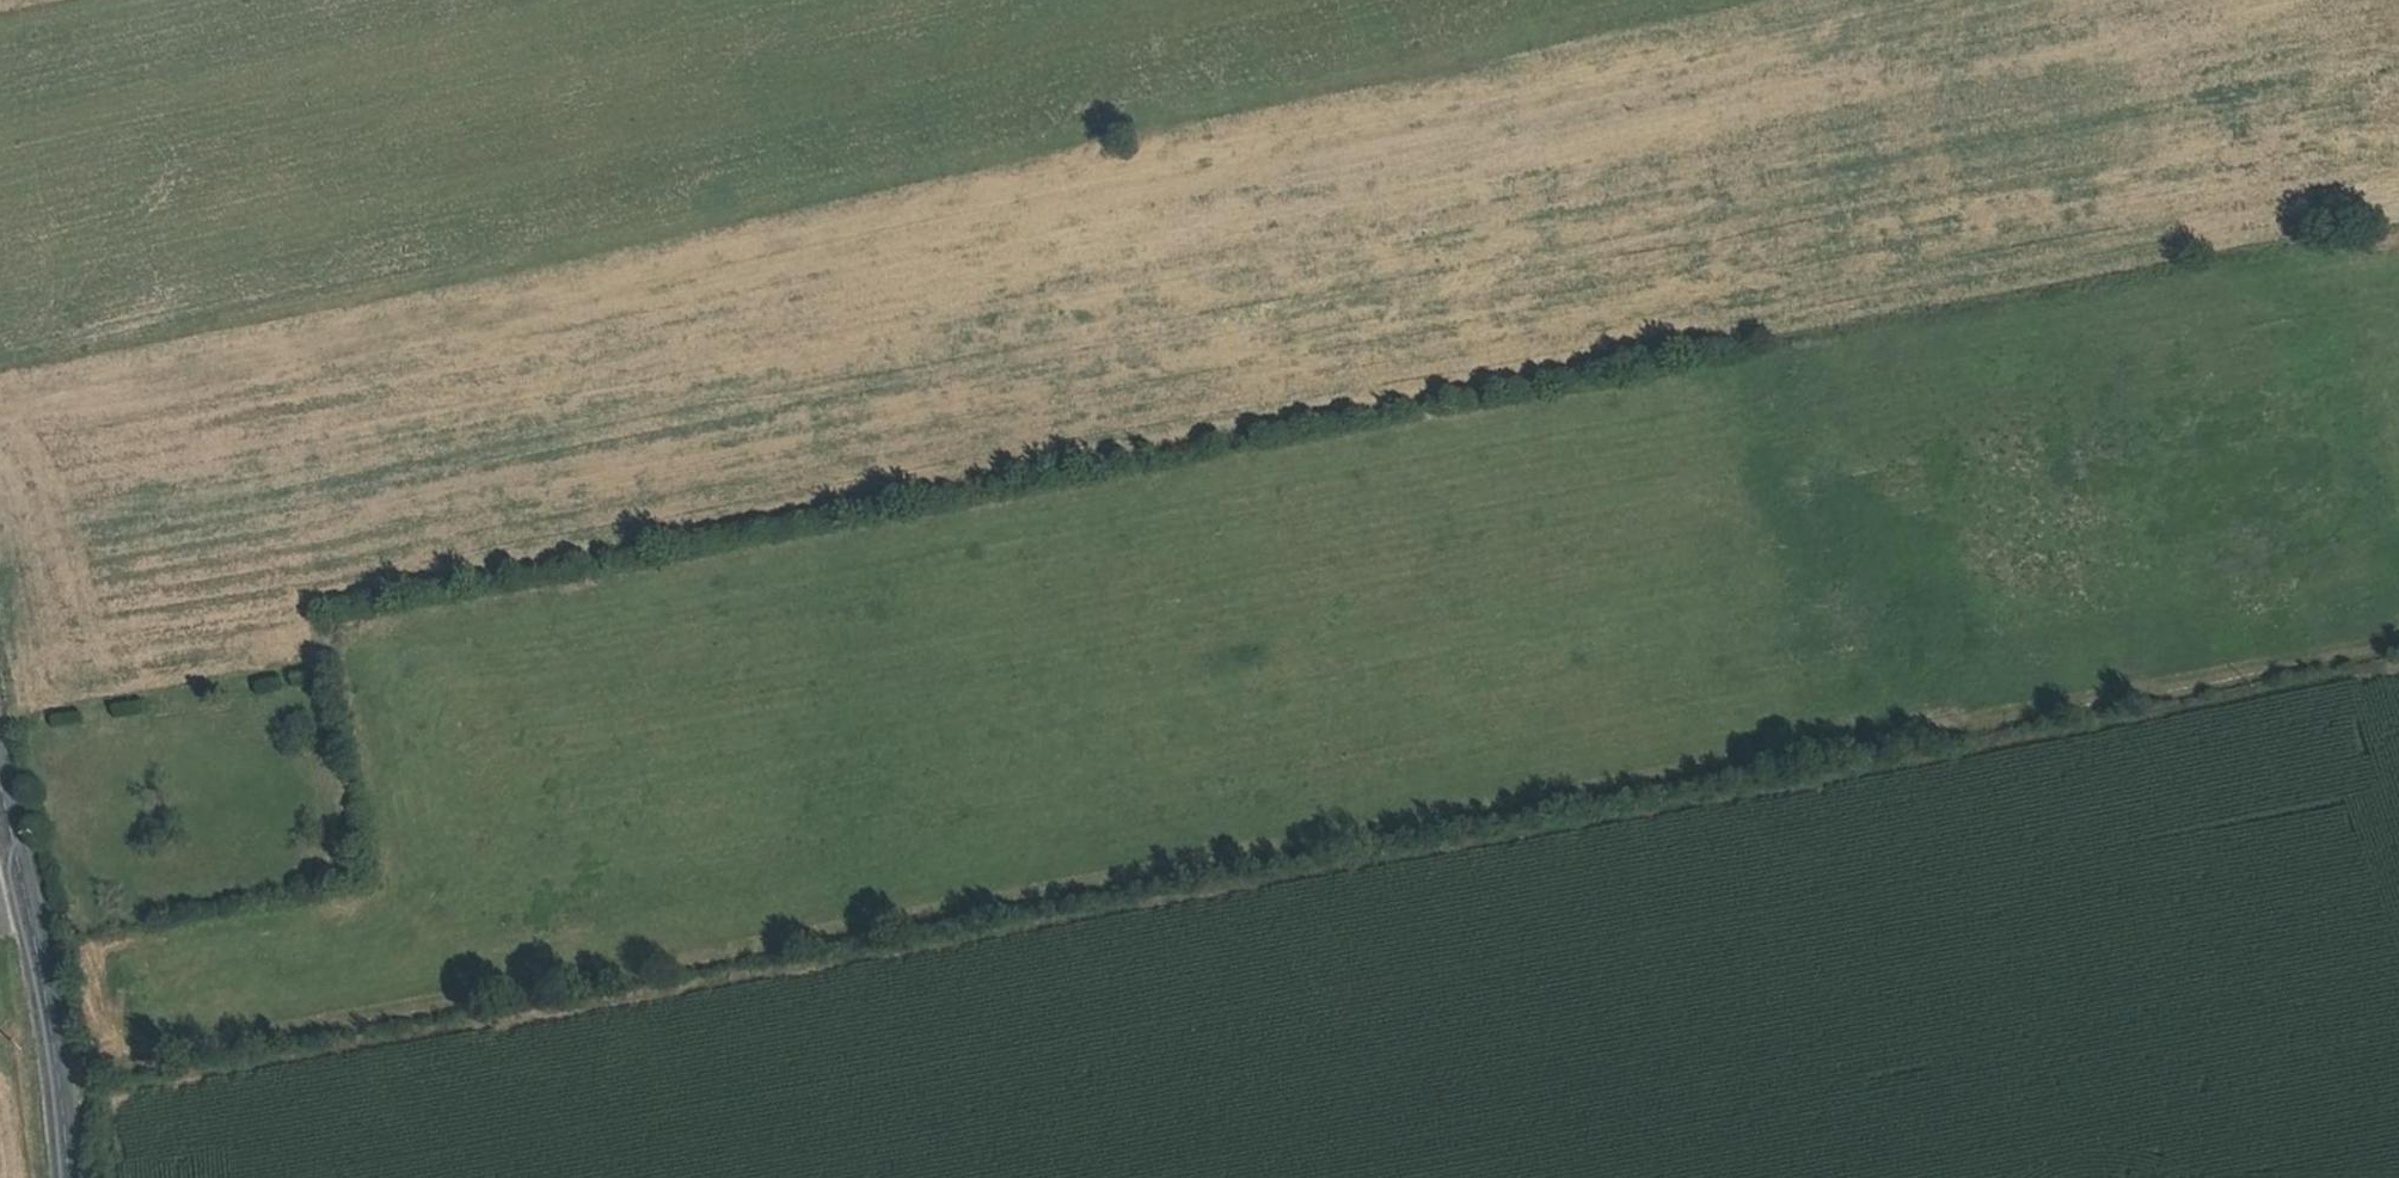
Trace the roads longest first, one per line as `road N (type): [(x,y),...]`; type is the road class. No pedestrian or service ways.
road 1 (tertiary): [(66,1177),(51,1025),(14,838)]

